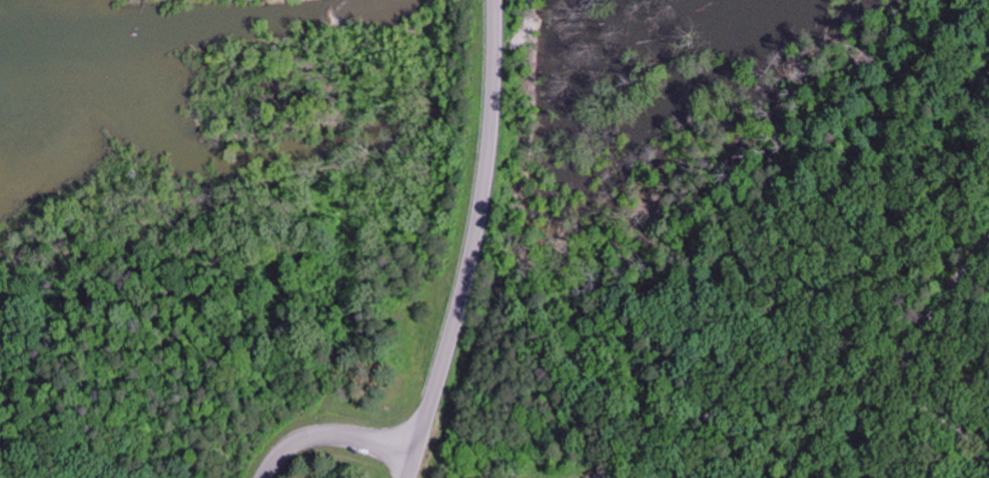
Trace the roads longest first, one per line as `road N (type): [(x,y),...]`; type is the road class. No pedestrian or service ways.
road 1 (secondary): [(409,477),(480,215),(496,0)]
road 2 (residential): [(988,242),(911,346),(908,372),(919,397),(988,454)]
road 3 (residential): [(416,454),(316,436),(285,450),(262,477)]

